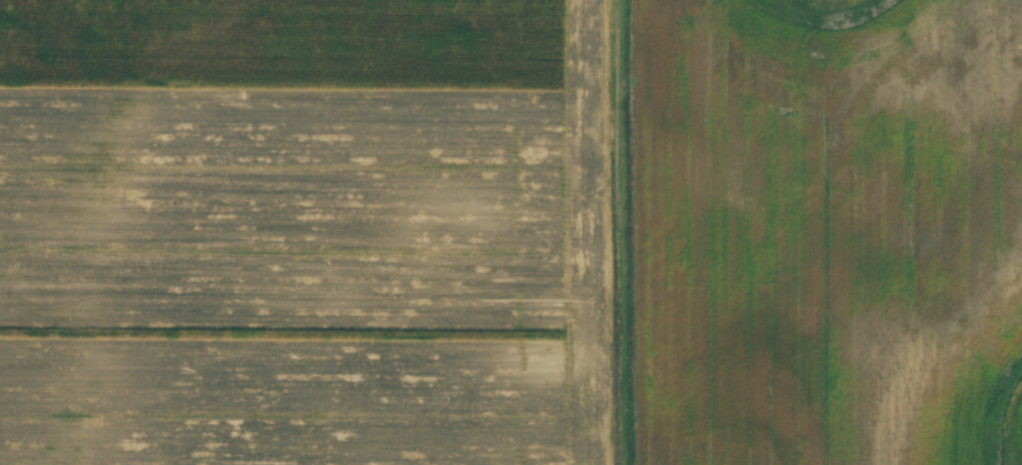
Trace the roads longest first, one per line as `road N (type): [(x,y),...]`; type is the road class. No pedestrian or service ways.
road 1 (residential): [(622,0),(630,464)]

